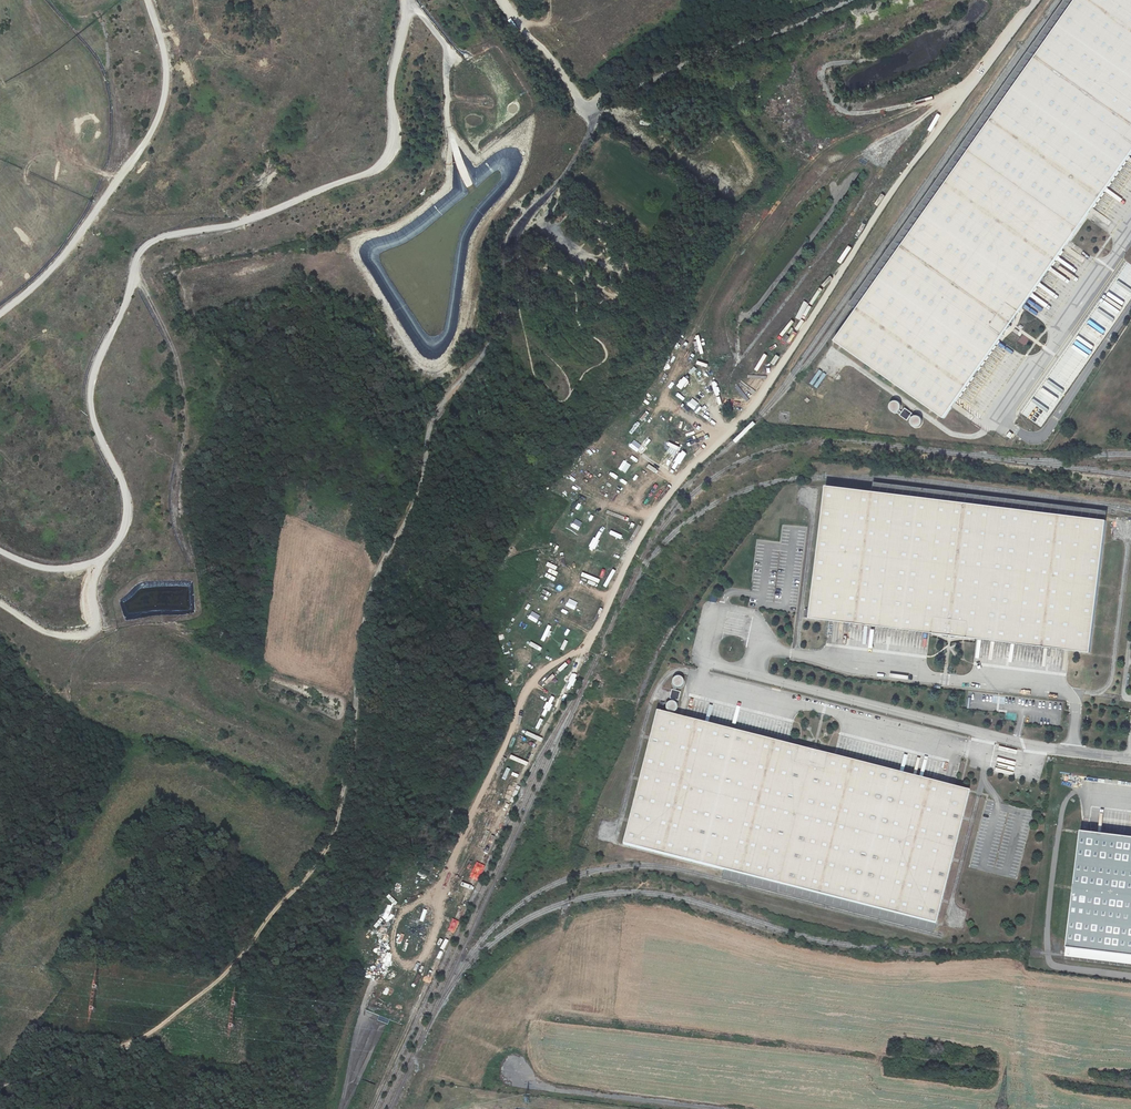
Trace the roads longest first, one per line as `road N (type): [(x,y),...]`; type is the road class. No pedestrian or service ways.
road 1 (track): [(590,123),(553,192),(516,231),(490,338),(434,422),(415,504),(365,604),(354,751),(325,857),(225,976),(147,1035),(0,1092)]
road 2 (track): [(0,605),(42,630),(88,636),(98,629),(92,594),(127,509),(89,405),(90,374),(125,304),(136,260),(143,248),(245,223),(369,172),(390,154),(390,87),(405,0)]
road 3 (residential): [(1130,759),(1001,739),(724,668),(709,655),(715,615)]
road 4 (track): [(147,0),(166,52),(167,94),(154,130),(50,270),(0,310)]
road 5 (track): [(590,123),(607,97),(858,0)]
road 6 (track): [(132,277),(171,346),(183,443)]
road 7 (track): [(503,0),(590,123)]

